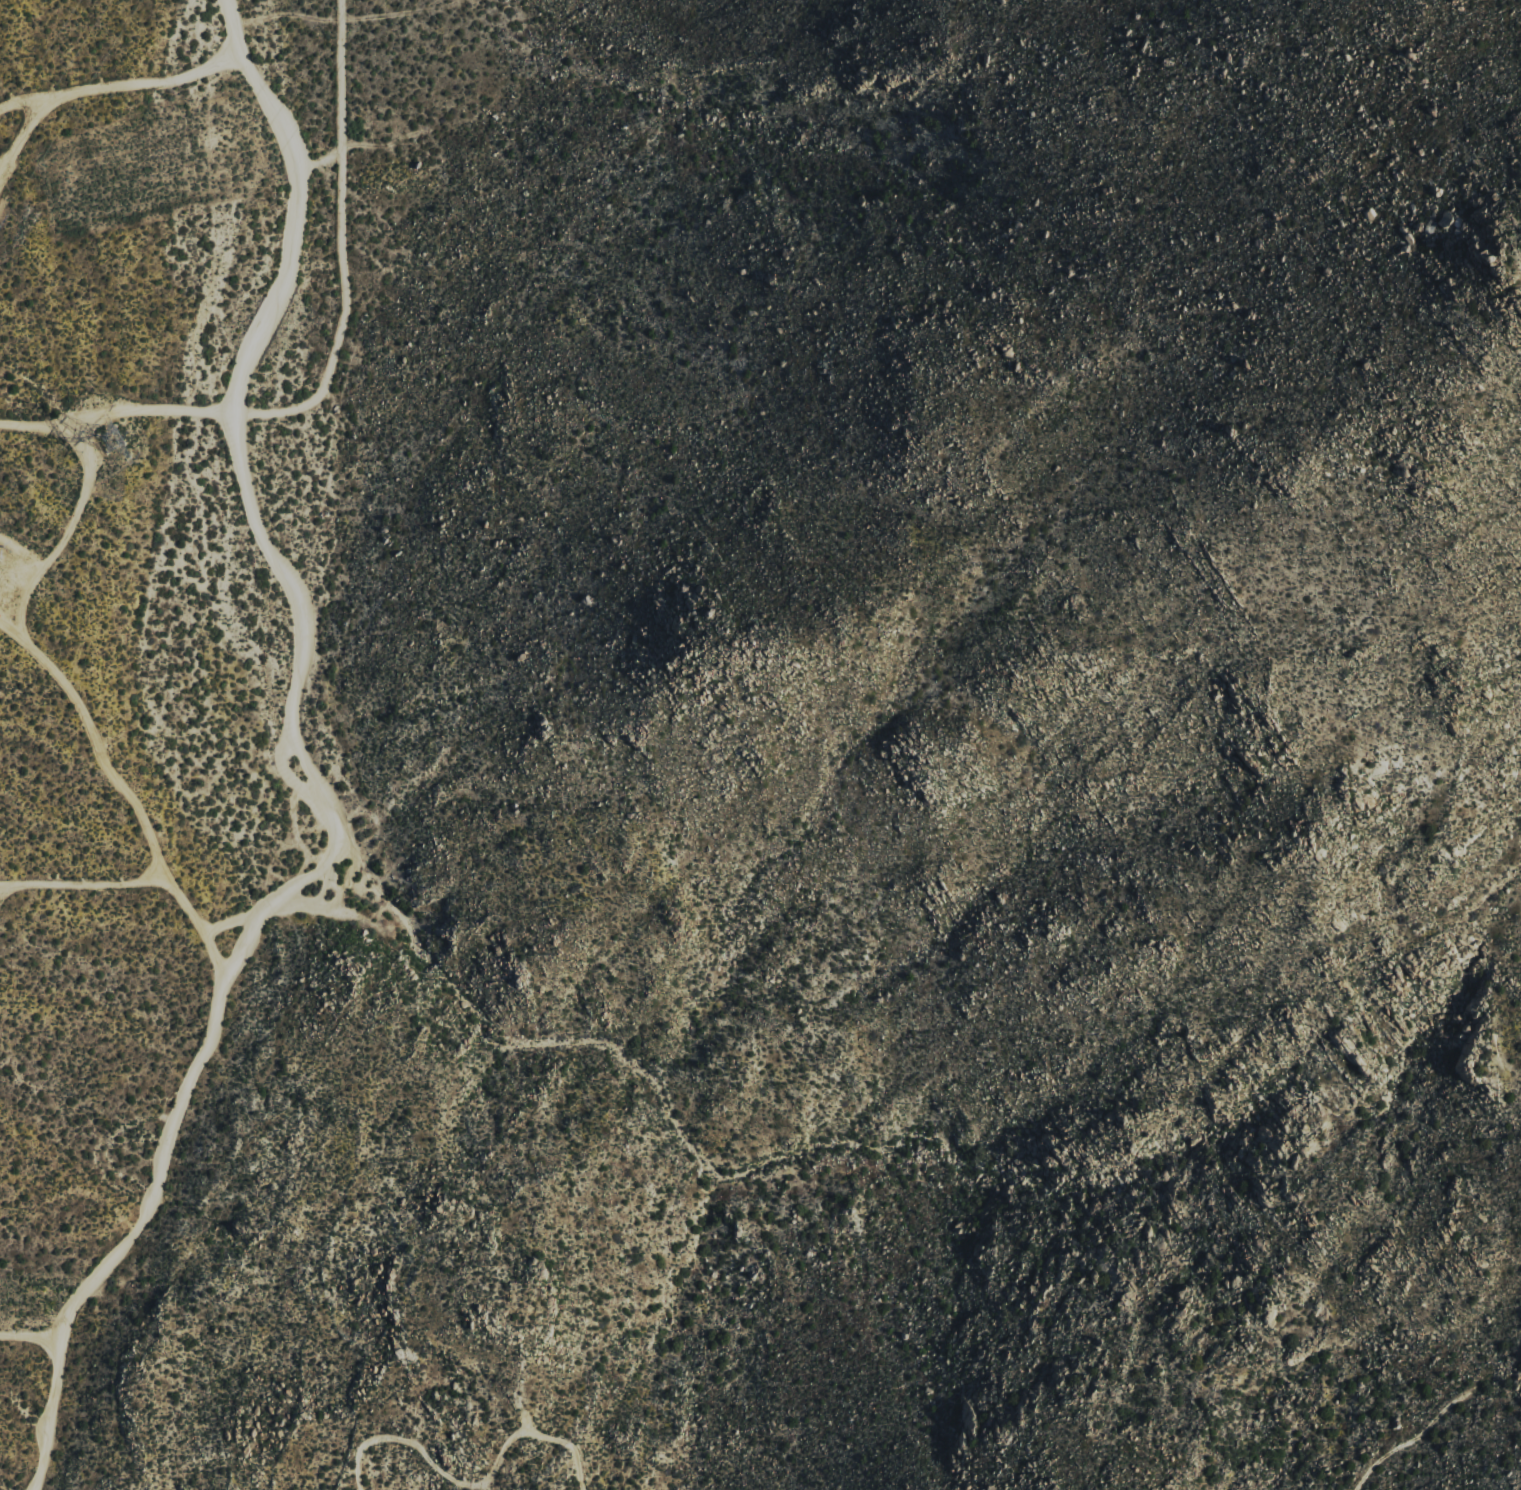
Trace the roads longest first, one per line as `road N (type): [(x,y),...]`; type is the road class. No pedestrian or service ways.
road 1 (residential): [(224,0),(238,59),(297,173),(289,261),(239,392),(235,431),(262,534),(306,616),(298,747),(343,834),(346,862),(338,883),(266,922),(256,959),(228,982),(229,1011),(182,1127),(167,1218),(113,1264),(73,1336),(45,1489)]
road 2 (track): [(363,1489),(359,1455),(384,1436),(415,1442),(441,1475),(467,1487),(493,1476),(519,1433),(570,1447),(588,1489)]
road 3 (track): [(1353,1489),(1495,1380)]

